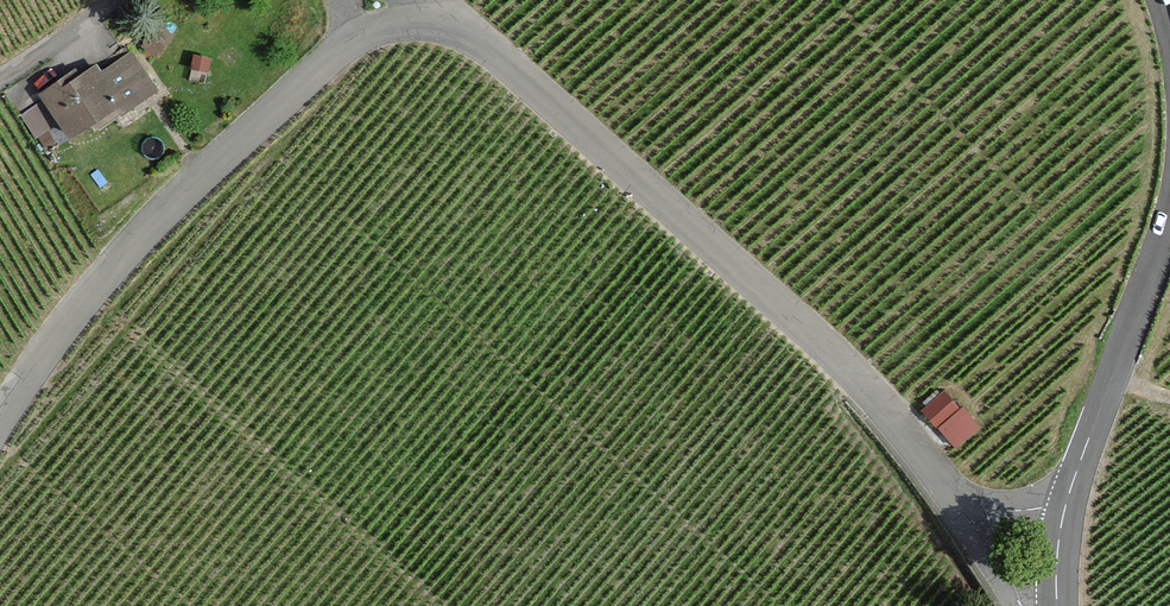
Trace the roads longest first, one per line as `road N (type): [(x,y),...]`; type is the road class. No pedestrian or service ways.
road 1 (residential): [(1059,563),(994,530),(860,381),(744,271),(427,0)]
road 2 (residential): [(383,0),(100,281),(0,421)]
road 3 (tertiary): [(1169,220),(1085,450),(1059,563)]
road 4 (residential): [(116,0),(0,78)]

